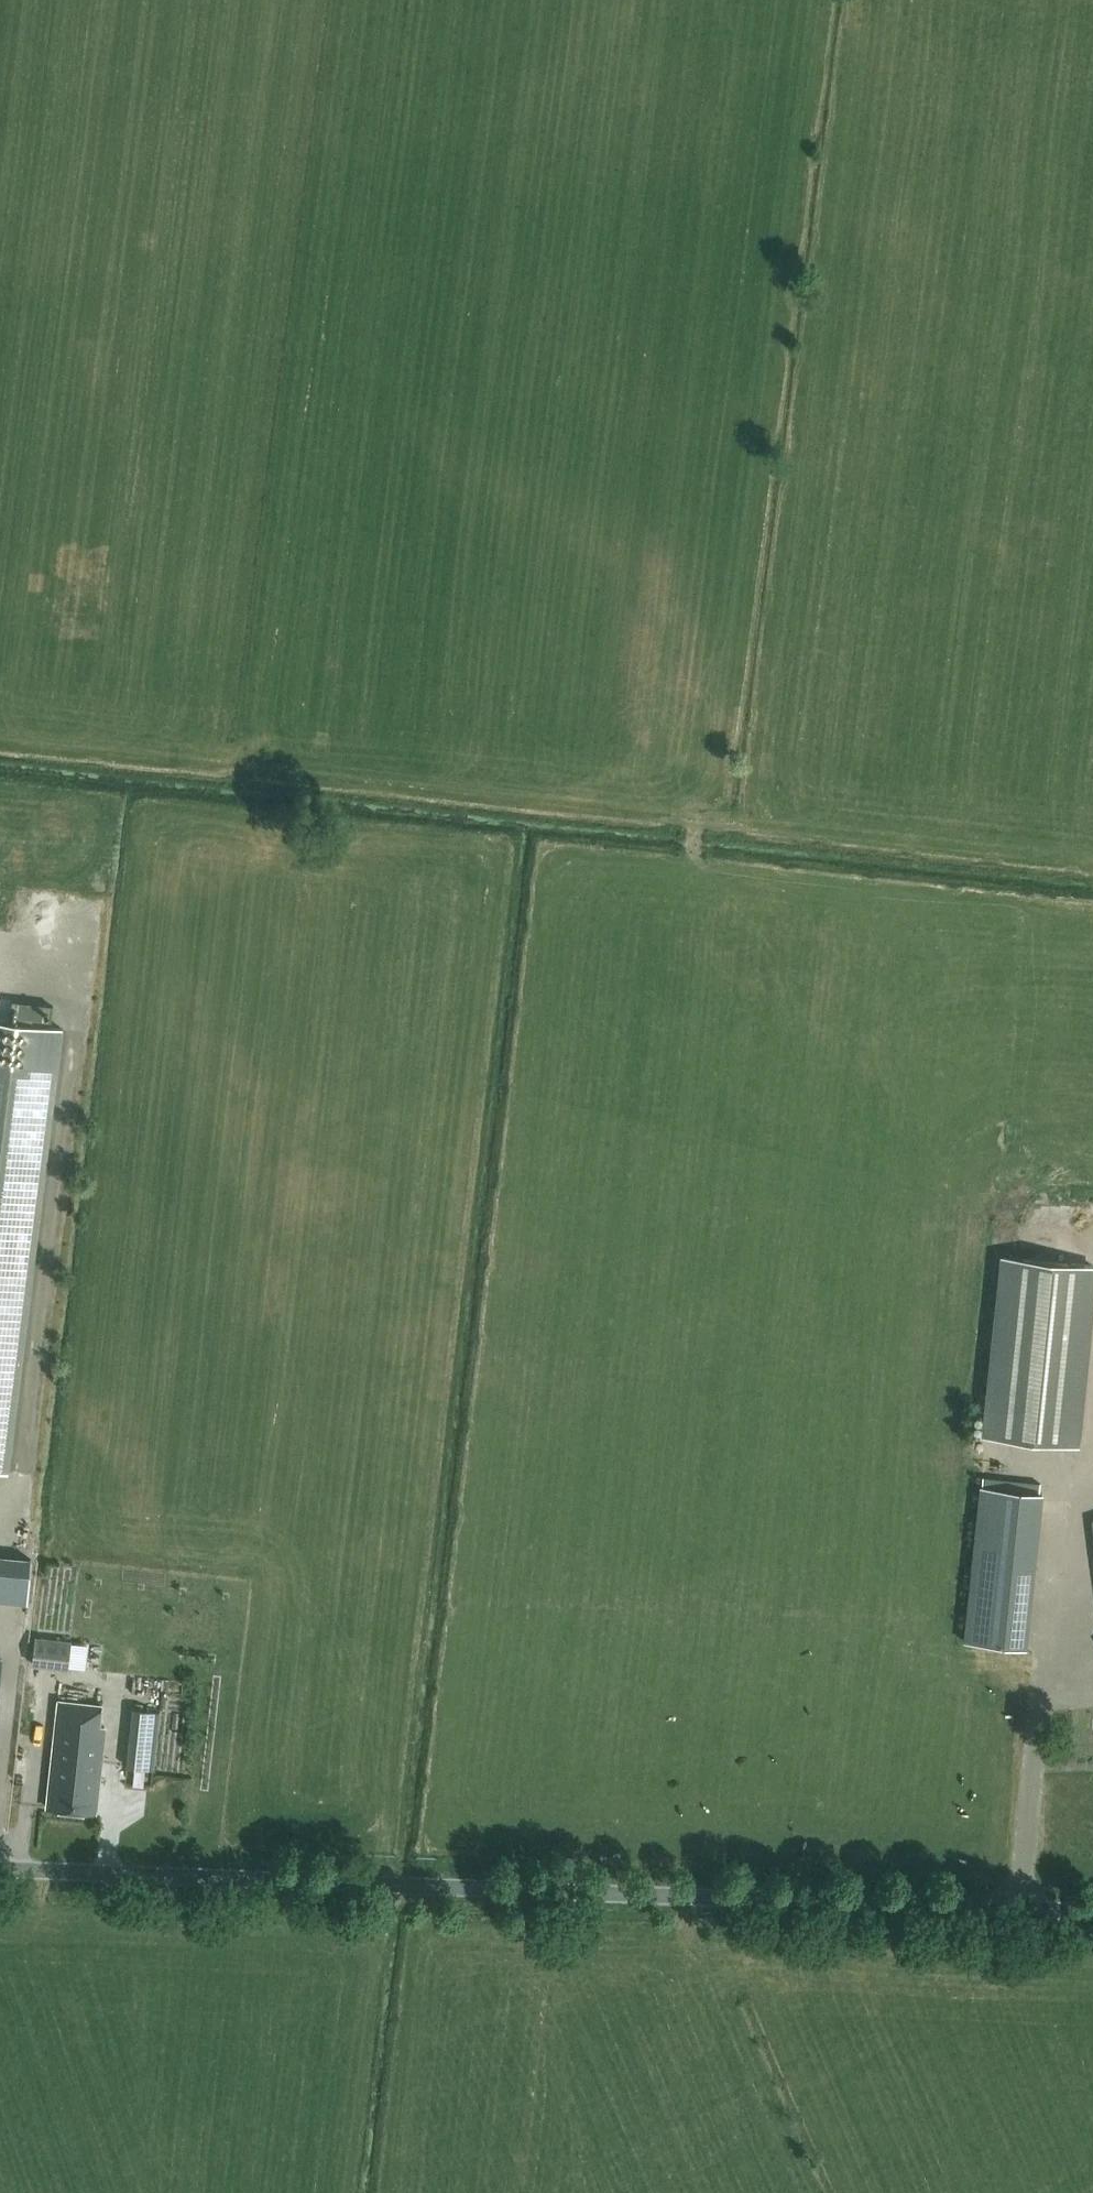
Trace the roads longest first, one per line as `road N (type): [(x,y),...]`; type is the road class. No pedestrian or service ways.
road 1 (unclassified): [(1092,1913),(0,1869)]

